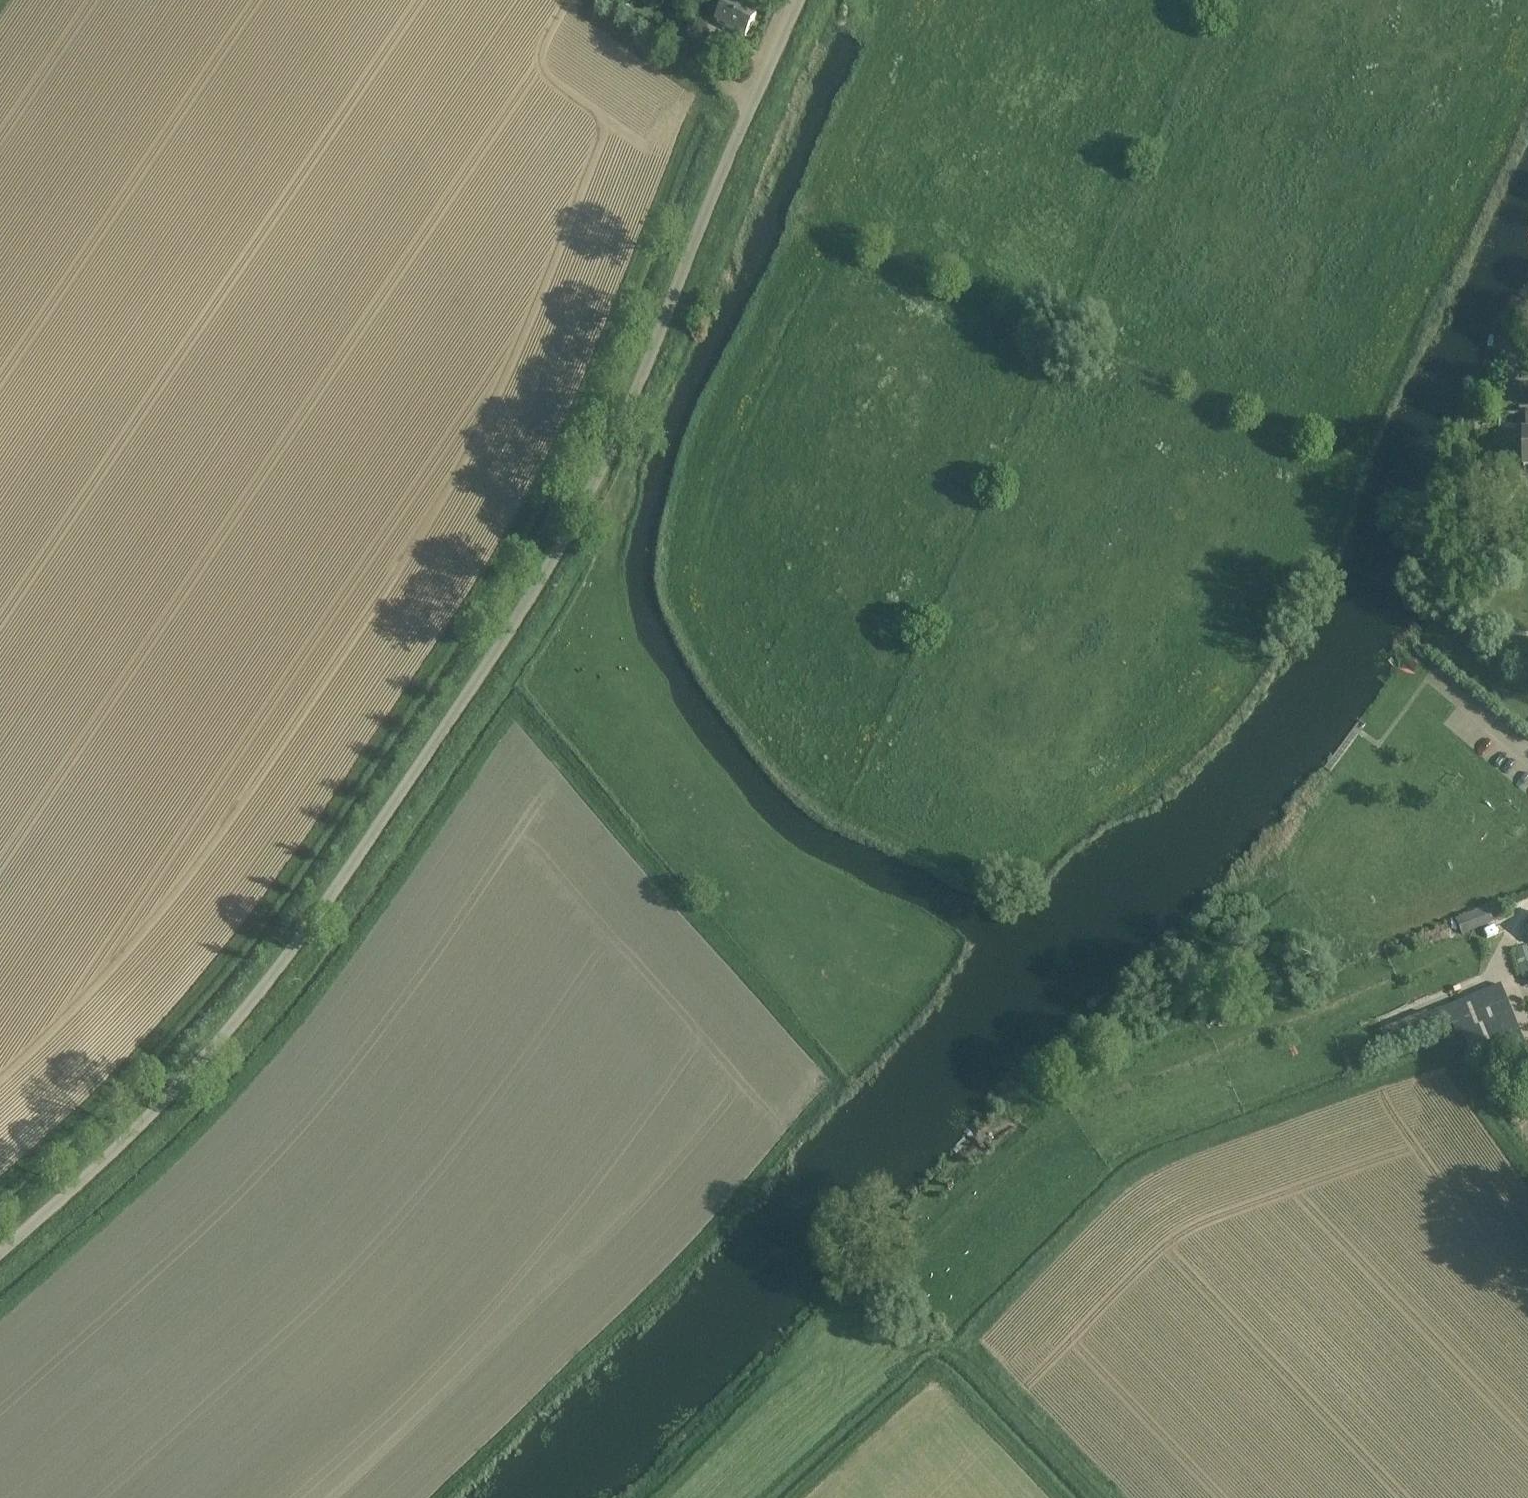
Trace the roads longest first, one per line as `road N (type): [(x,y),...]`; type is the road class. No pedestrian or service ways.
road 1 (unclassified): [(0,1259),(201,1072),(285,971),(486,669),(618,431),(801,0)]

